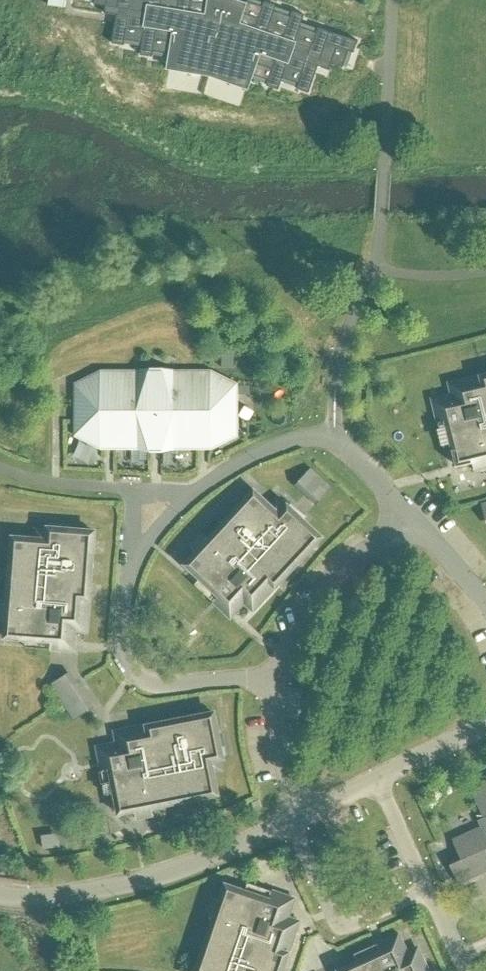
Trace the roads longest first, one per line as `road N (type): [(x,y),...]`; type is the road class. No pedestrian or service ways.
road 1 (unclassified): [(297,819),(153,877),(48,897),(0,894)]
road 2 (residential): [(192,495),(255,455),(321,435),(380,483),(409,533)]
road 3 (residential): [(277,684),(139,677),(123,653),(128,586)]
road 4 (residential): [(409,533),(377,545),(320,589),(288,644),(277,684)]
road 5 (residential): [(379,778),(442,919)]
road 6 (residential): [(128,586),(133,491),(192,495)]
road 7 (residential): [(277,684),(278,742),(297,819)]
road 8 (unclassified): [(379,778),(485,724)]

